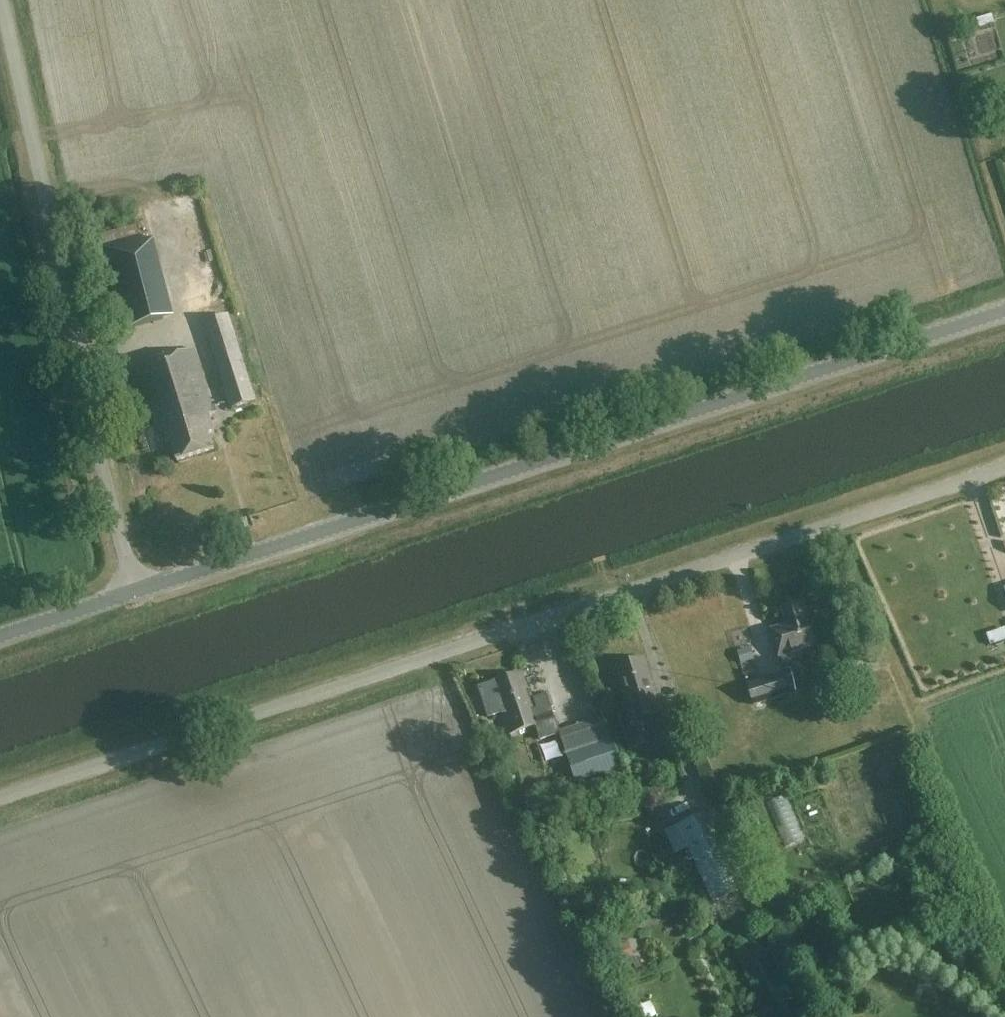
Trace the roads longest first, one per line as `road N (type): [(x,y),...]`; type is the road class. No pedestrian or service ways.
road 1 (unclassified): [(0,797),(1004,469)]
road 2 (tertiary): [(134,593),(1004,311)]
road 3 (unclassified): [(134,593),(2,0)]
road 4 (tertiary): [(0,636),(134,593)]

